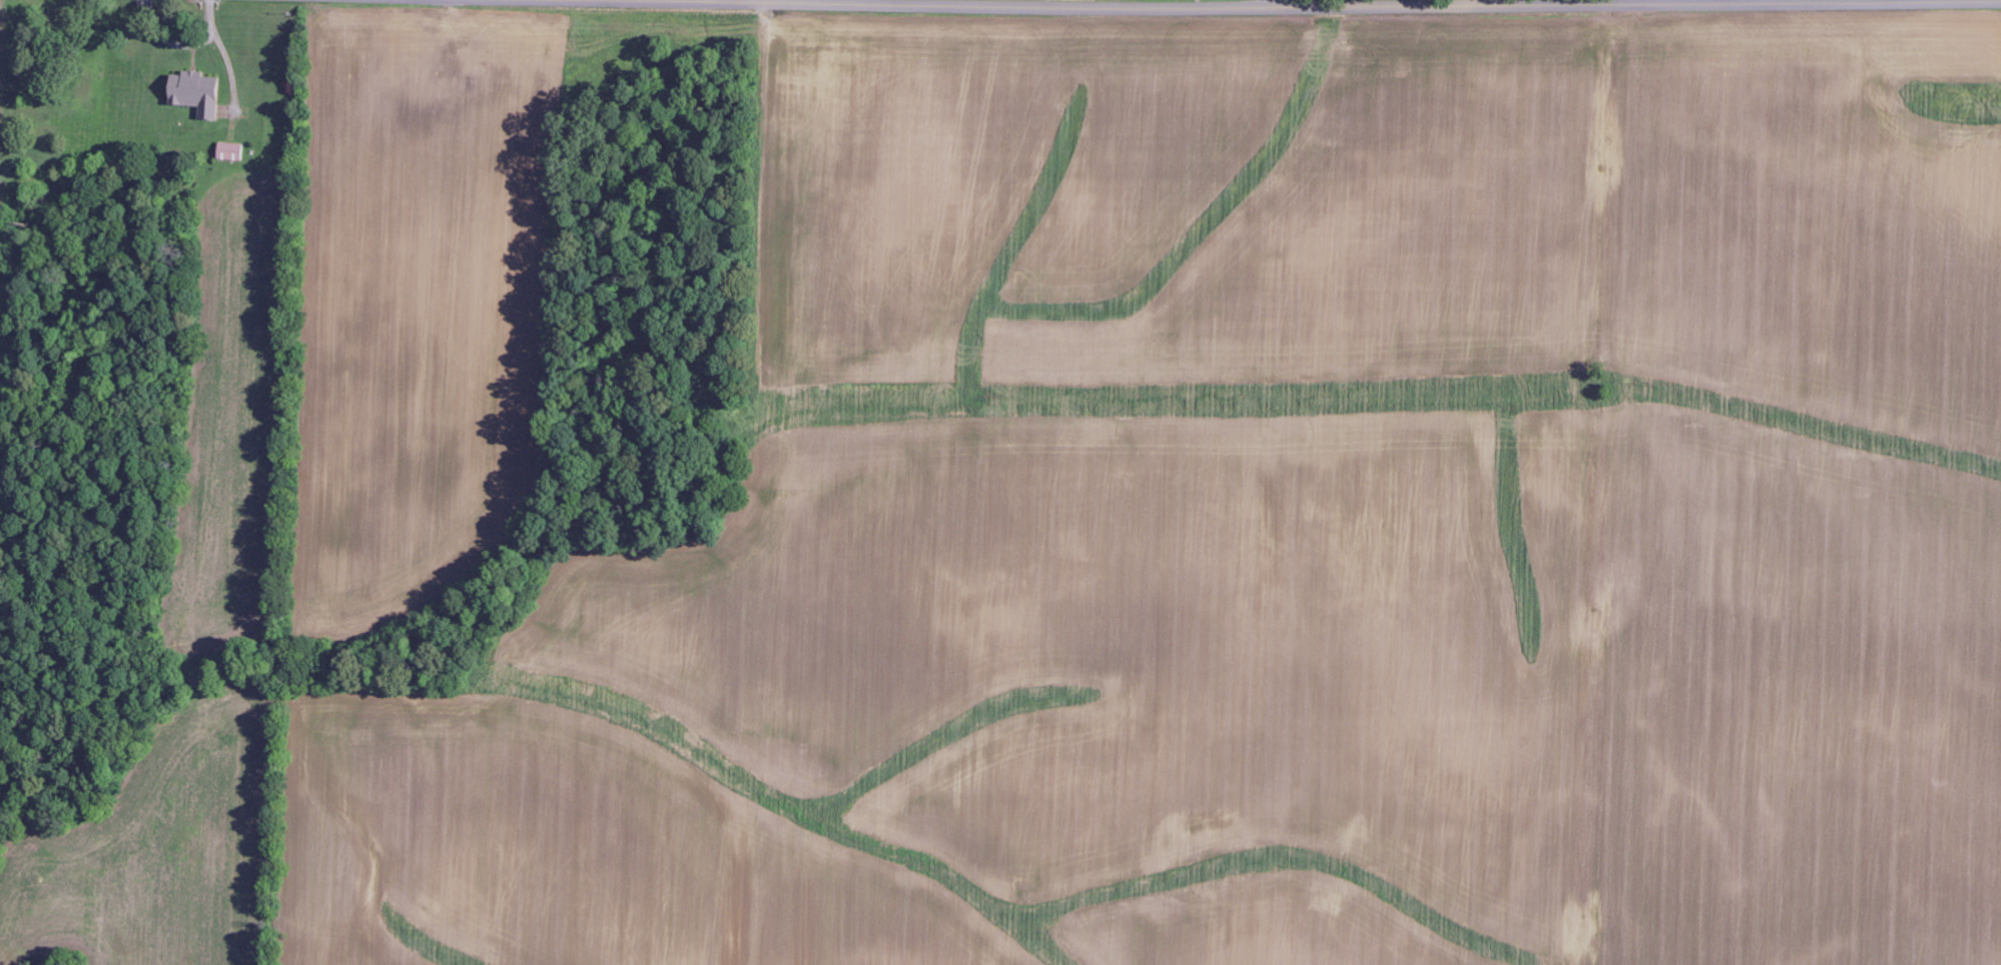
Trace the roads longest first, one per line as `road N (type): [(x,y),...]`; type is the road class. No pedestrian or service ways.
road 1 (tertiary): [(564,0),(1094,9),(2000,3)]

